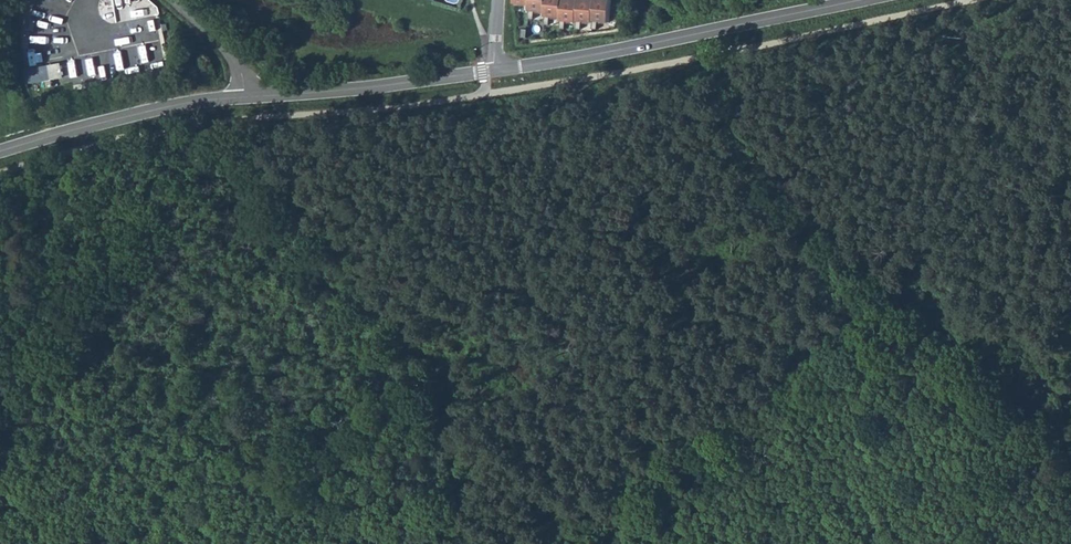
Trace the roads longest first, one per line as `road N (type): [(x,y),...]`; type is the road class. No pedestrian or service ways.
road 1 (tertiary): [(0,152),(170,107),(497,72)]
road 2 (tertiary): [(497,72),(850,0)]

